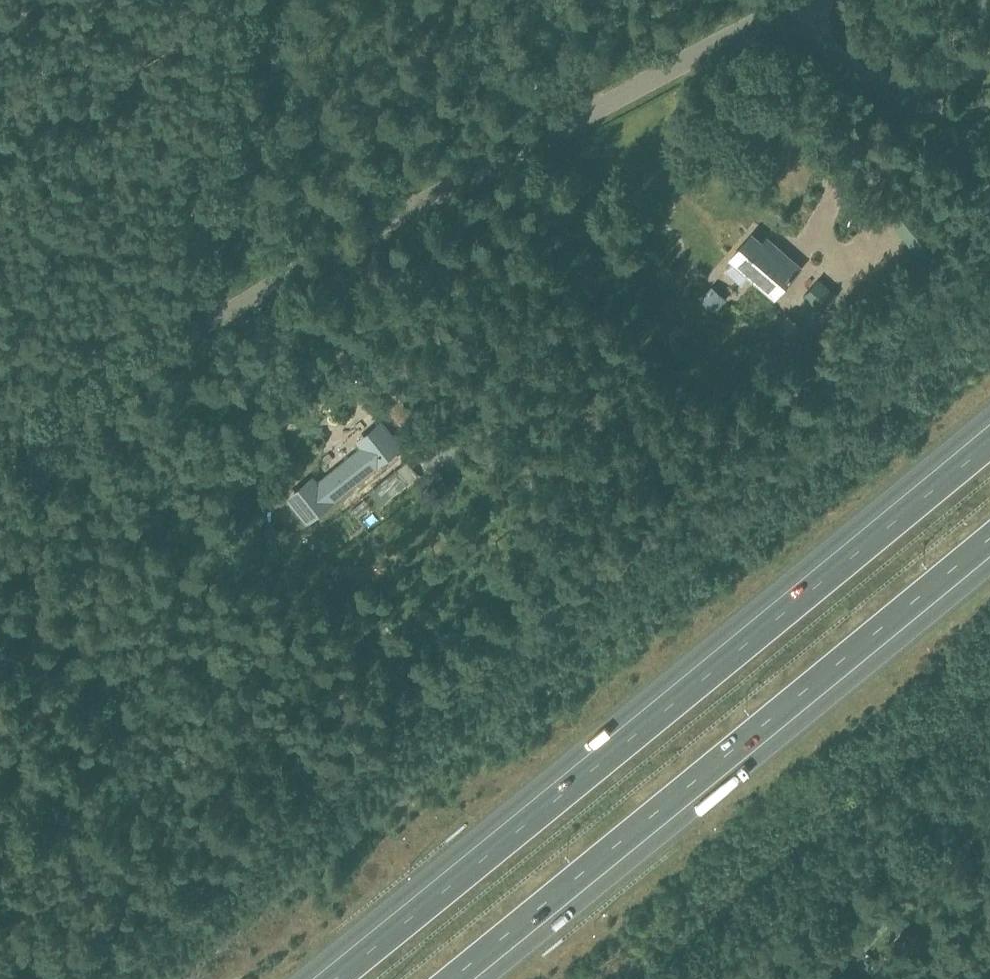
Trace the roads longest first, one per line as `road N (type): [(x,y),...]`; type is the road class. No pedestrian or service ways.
road 1 (unclassified): [(0,429),(791,5)]
road 2 (motorway): [(989,431),(325,978)]
road 3 (motorway): [(467,978),(989,544)]
road 4 (unclassified): [(989,58),(959,76),(893,83),(862,75),(791,5)]

